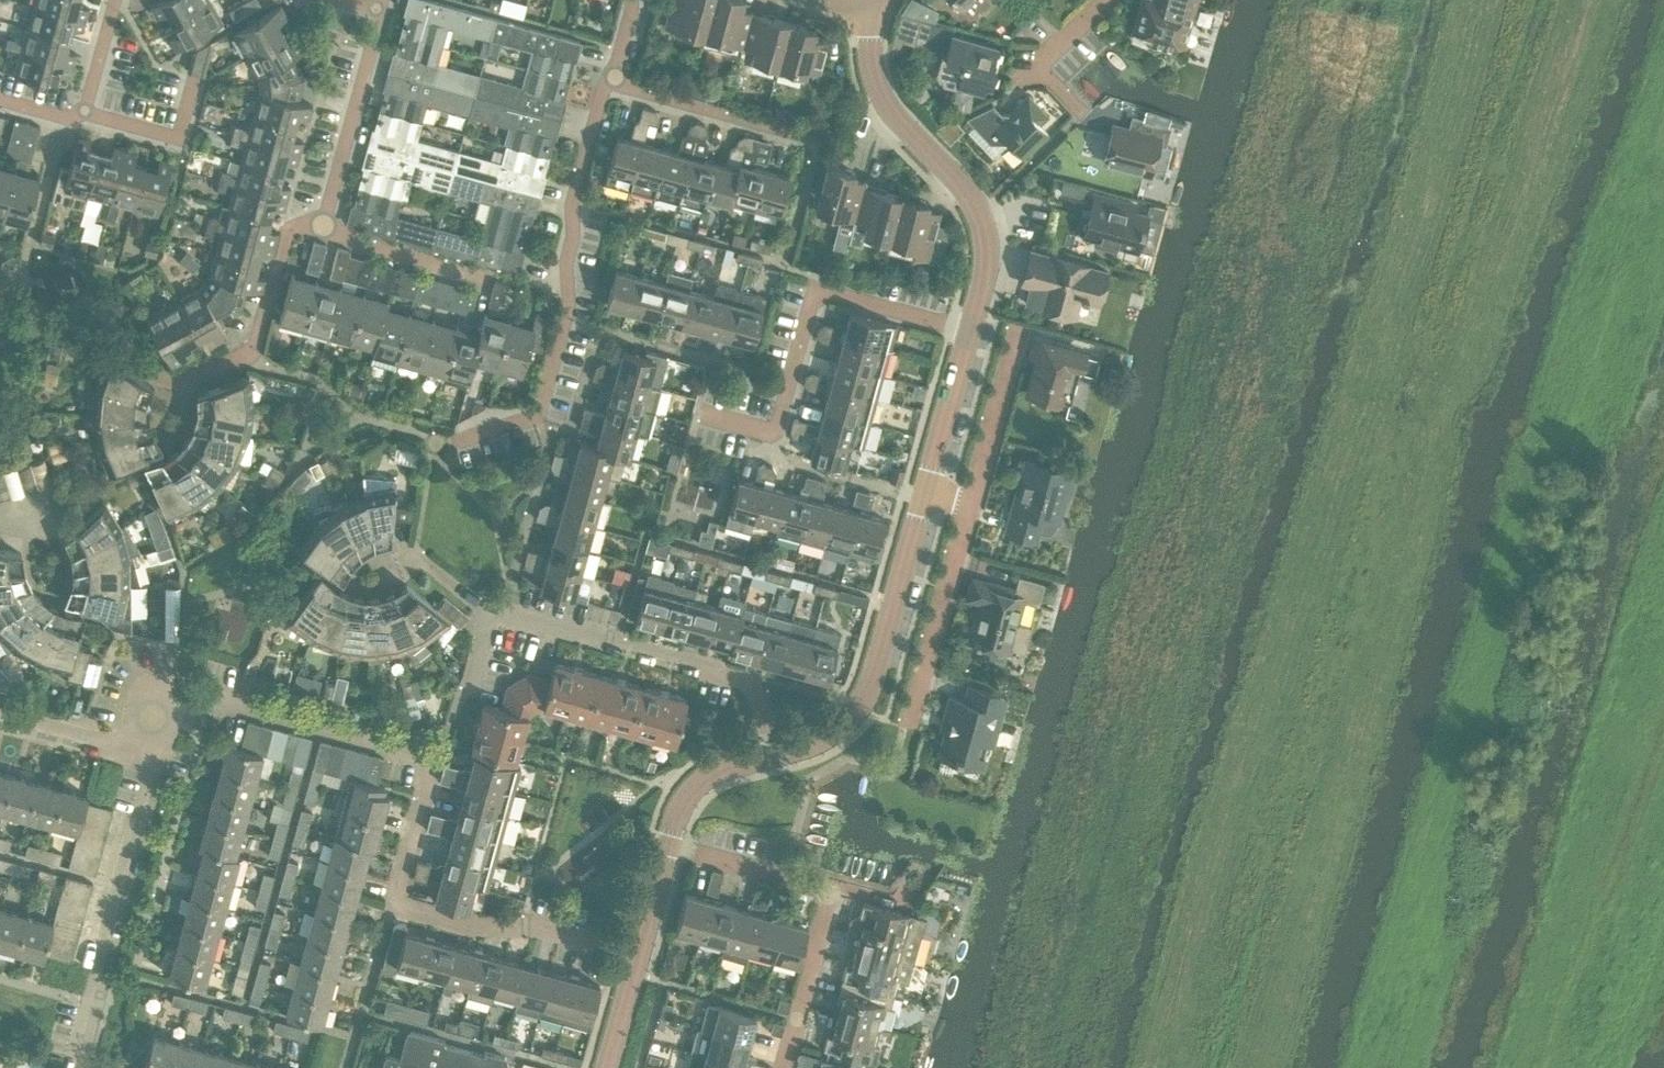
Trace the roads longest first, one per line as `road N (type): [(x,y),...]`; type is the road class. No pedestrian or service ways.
road 1 (residential): [(599,942),(524,922),(466,924),(392,905),(432,758),(171,687),(156,751)]
road 2 (residential): [(775,755),(752,679),(490,610),(414,553)]
road 3 (residential): [(456,440),(538,415),(605,92)]
road 4 (tertiary): [(604,1067),(681,806),(711,772),(775,755)]
road 5 (residential): [(970,334),(818,293),(775,432),(707,414)]
road 6 (tertiary): [(970,334),(993,258),(983,208),(891,108),(875,77),(863,12)]
road 7 (tertiary): [(775,755),(824,736),(868,688),(923,496)]
road 8 (residential): [(88,1048),(156,751)]
road 9 (residential): [(172,384),(257,341),(291,232),(321,226)]
road 10 (residential): [(321,226),(380,8)]
road 11 (residential): [(969,507),(910,722)]
road 12 (residential): [(819,146),(605,92)]
road 13 (residential): [(782,1067),(831,889)]
road 14 (residential): [(1017,331),(969,507)]
road 15 (residential): [(321,226),(489,275)]
road 16 (tertiary): [(923,496),(970,334)]
road 17 (residential): [(1089,118),(1037,65),(1103,0)]
road 18 (residential): [(156,751),(0,711)]
road 19 (residential): [(193,88),(179,139),(85,112)]
road 20 (residential): [(704,853),(831,889)]

